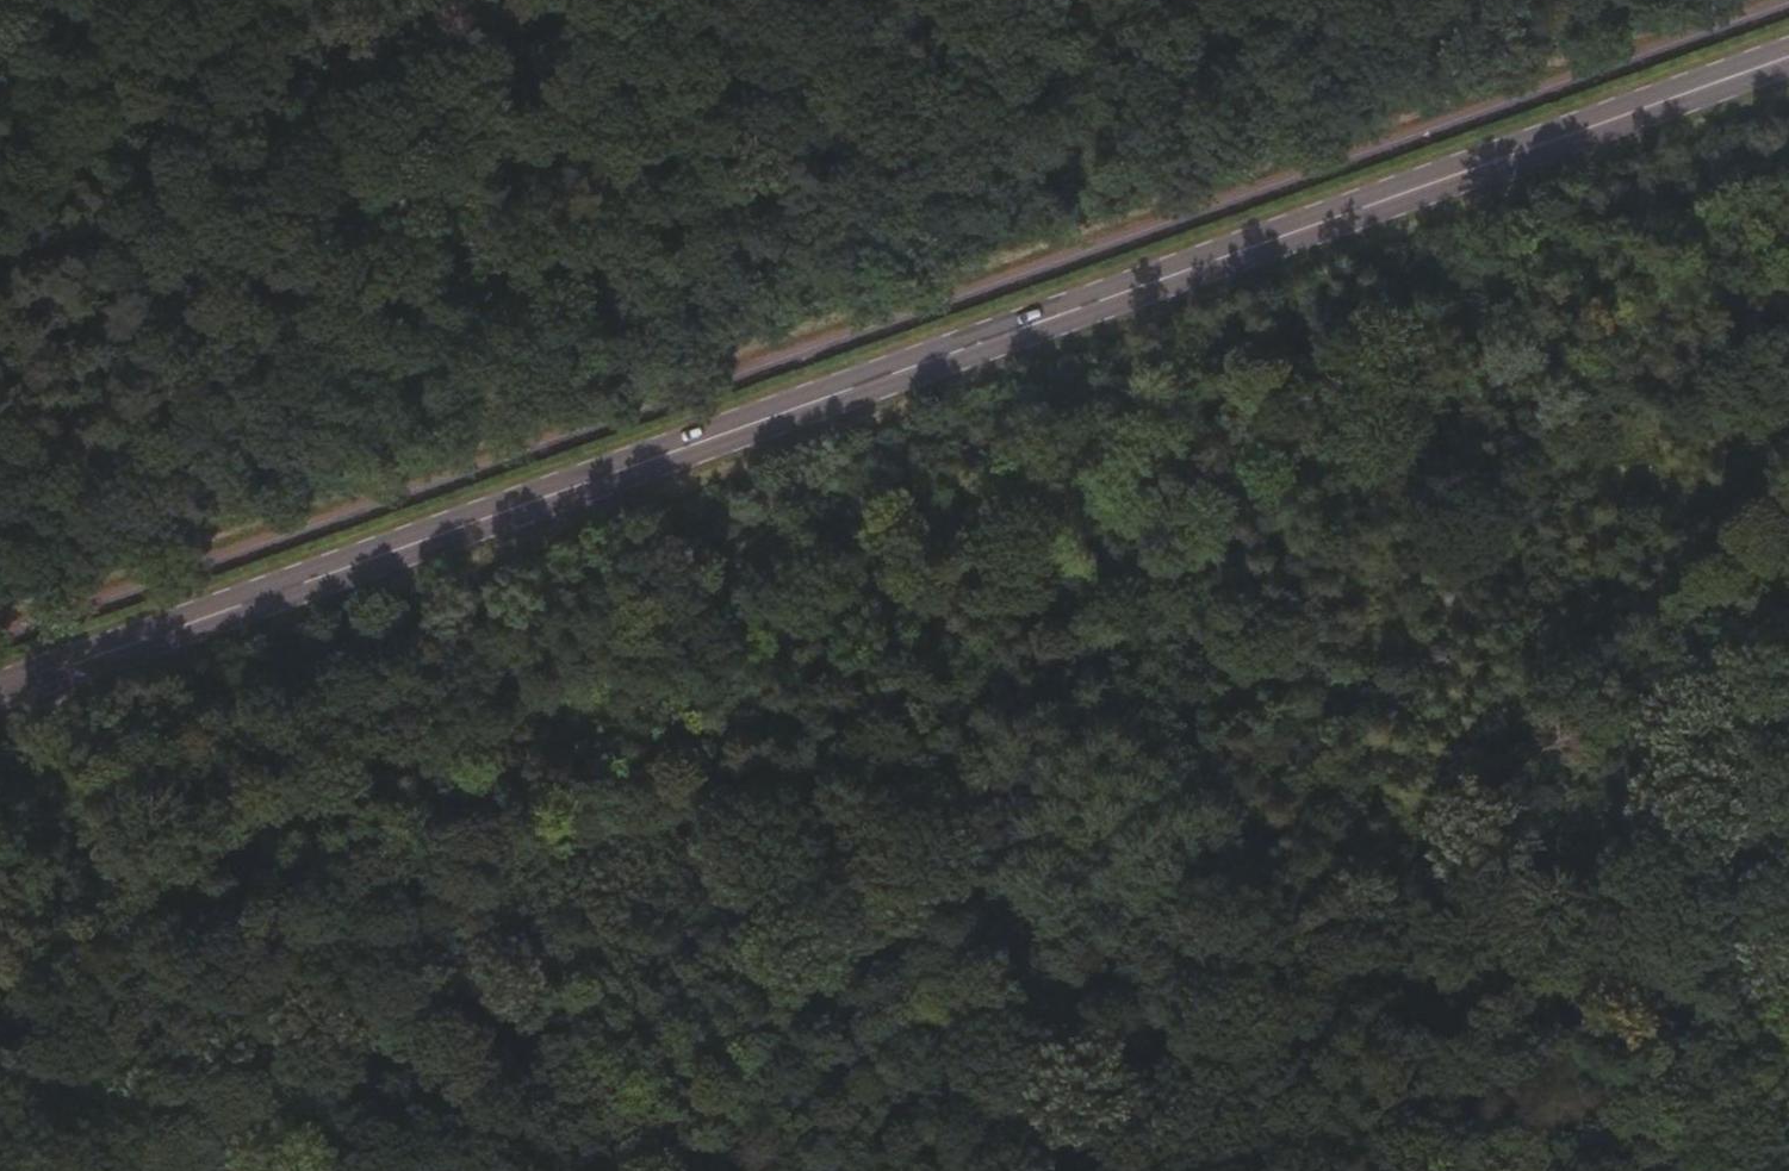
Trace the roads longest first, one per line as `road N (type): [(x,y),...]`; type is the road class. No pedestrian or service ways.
road 1 (primary): [(0,690),(1788,57)]
road 2 (track): [(1098,1170),(1788,573)]

